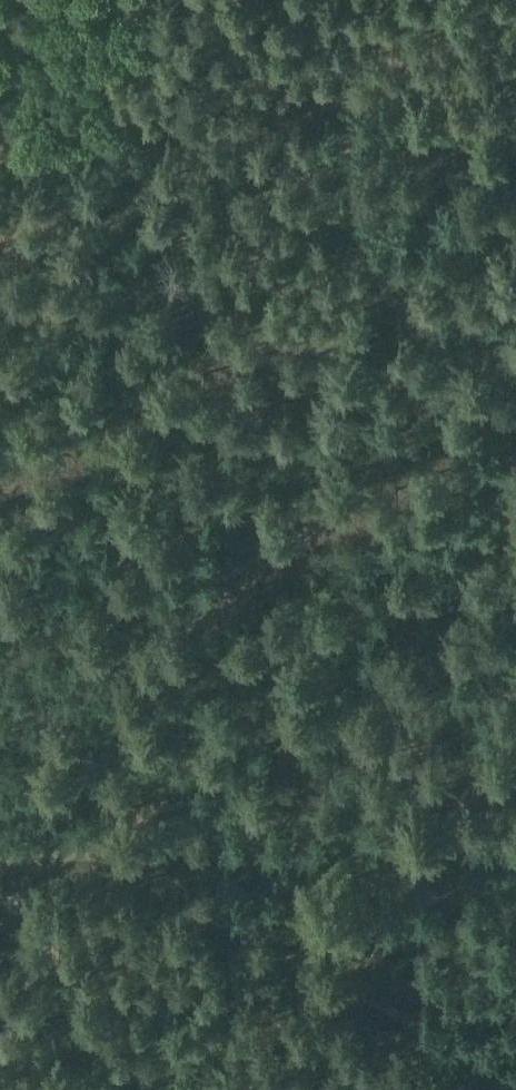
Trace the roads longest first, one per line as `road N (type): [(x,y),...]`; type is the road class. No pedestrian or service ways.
road 1 (track): [(515,43),(185,106),(0,159)]
road 2 (track): [(515,850),(196,845),(0,867)]
road 3 (track): [(124,850),(515,1084)]
road 4 (track): [(140,1089),(0,897)]

